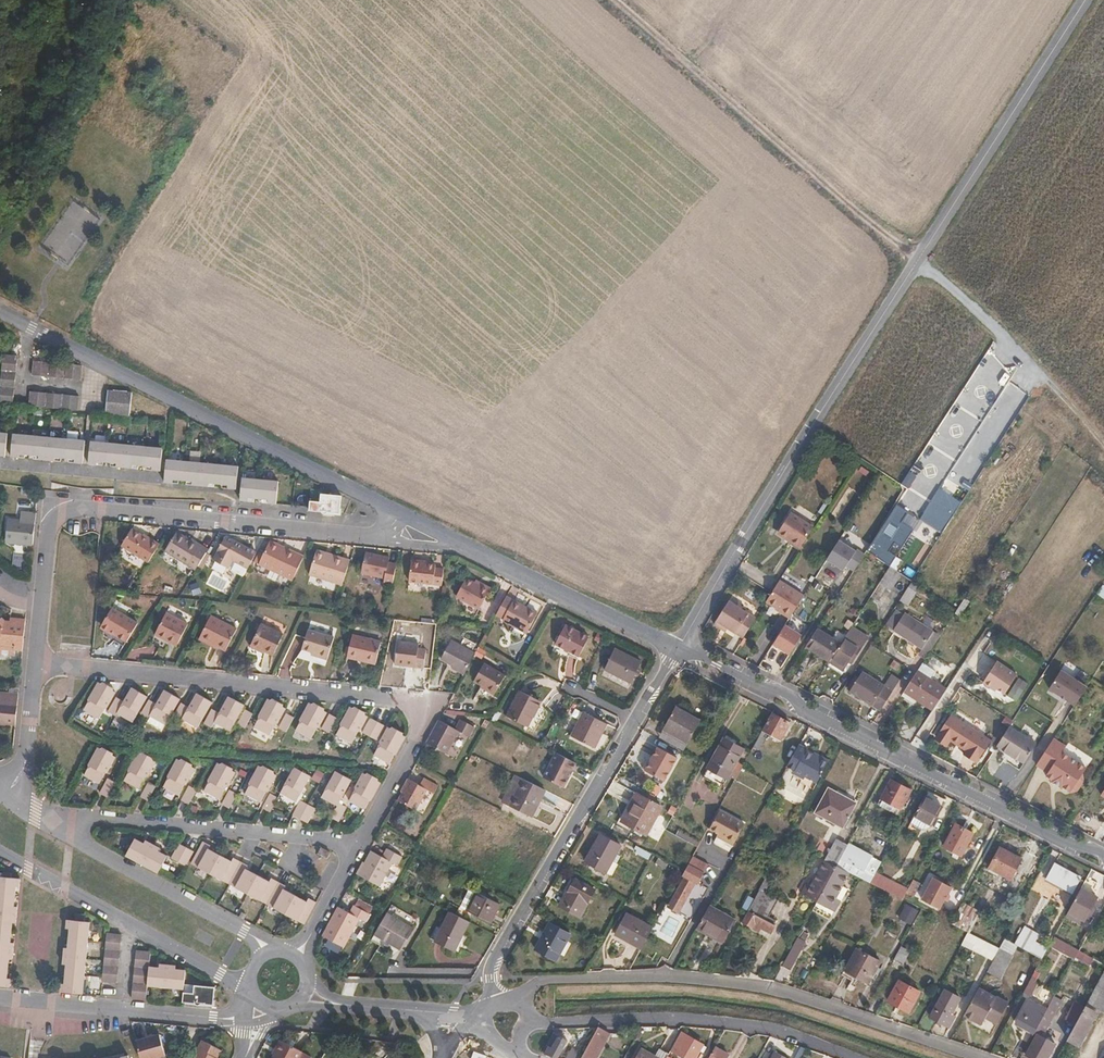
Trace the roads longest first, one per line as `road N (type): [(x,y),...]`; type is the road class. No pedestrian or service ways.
road 1 (tertiary): [(678,648),(1086,0)]
road 2 (track): [(621,0),(1017,346),(1103,444)]
road 3 (residential): [(354,844),(422,723),(410,703),(36,664)]
road 4 (residential): [(982,1057),(795,994),(735,982),(543,979),(519,998)]
road 5 (tertiary): [(1103,864),(678,648)]
road 6 (residential): [(0,315),(405,518)]
road 7 (residential): [(42,602),(50,530),(67,512),(385,535),(405,518)]
road 8 (tertiary): [(678,648),(493,959),(496,1004)]
road 9 (residential): [(530,1023),(724,1022),(858,1057)]
road 10 (residential): [(354,844),(50,822)]
road 11 (residential): [(405,518),(678,648)]
road 12 (residential): [(0,852),(255,988)]
road 13 (residential): [(269,958),(244,932),(50,822)]
road 14 (residential): [(0,1000),(244,1016)]
road 15 (residential): [(12,801),(27,764),(36,664)]
road 16 (residential): [(292,959),(354,844)]

